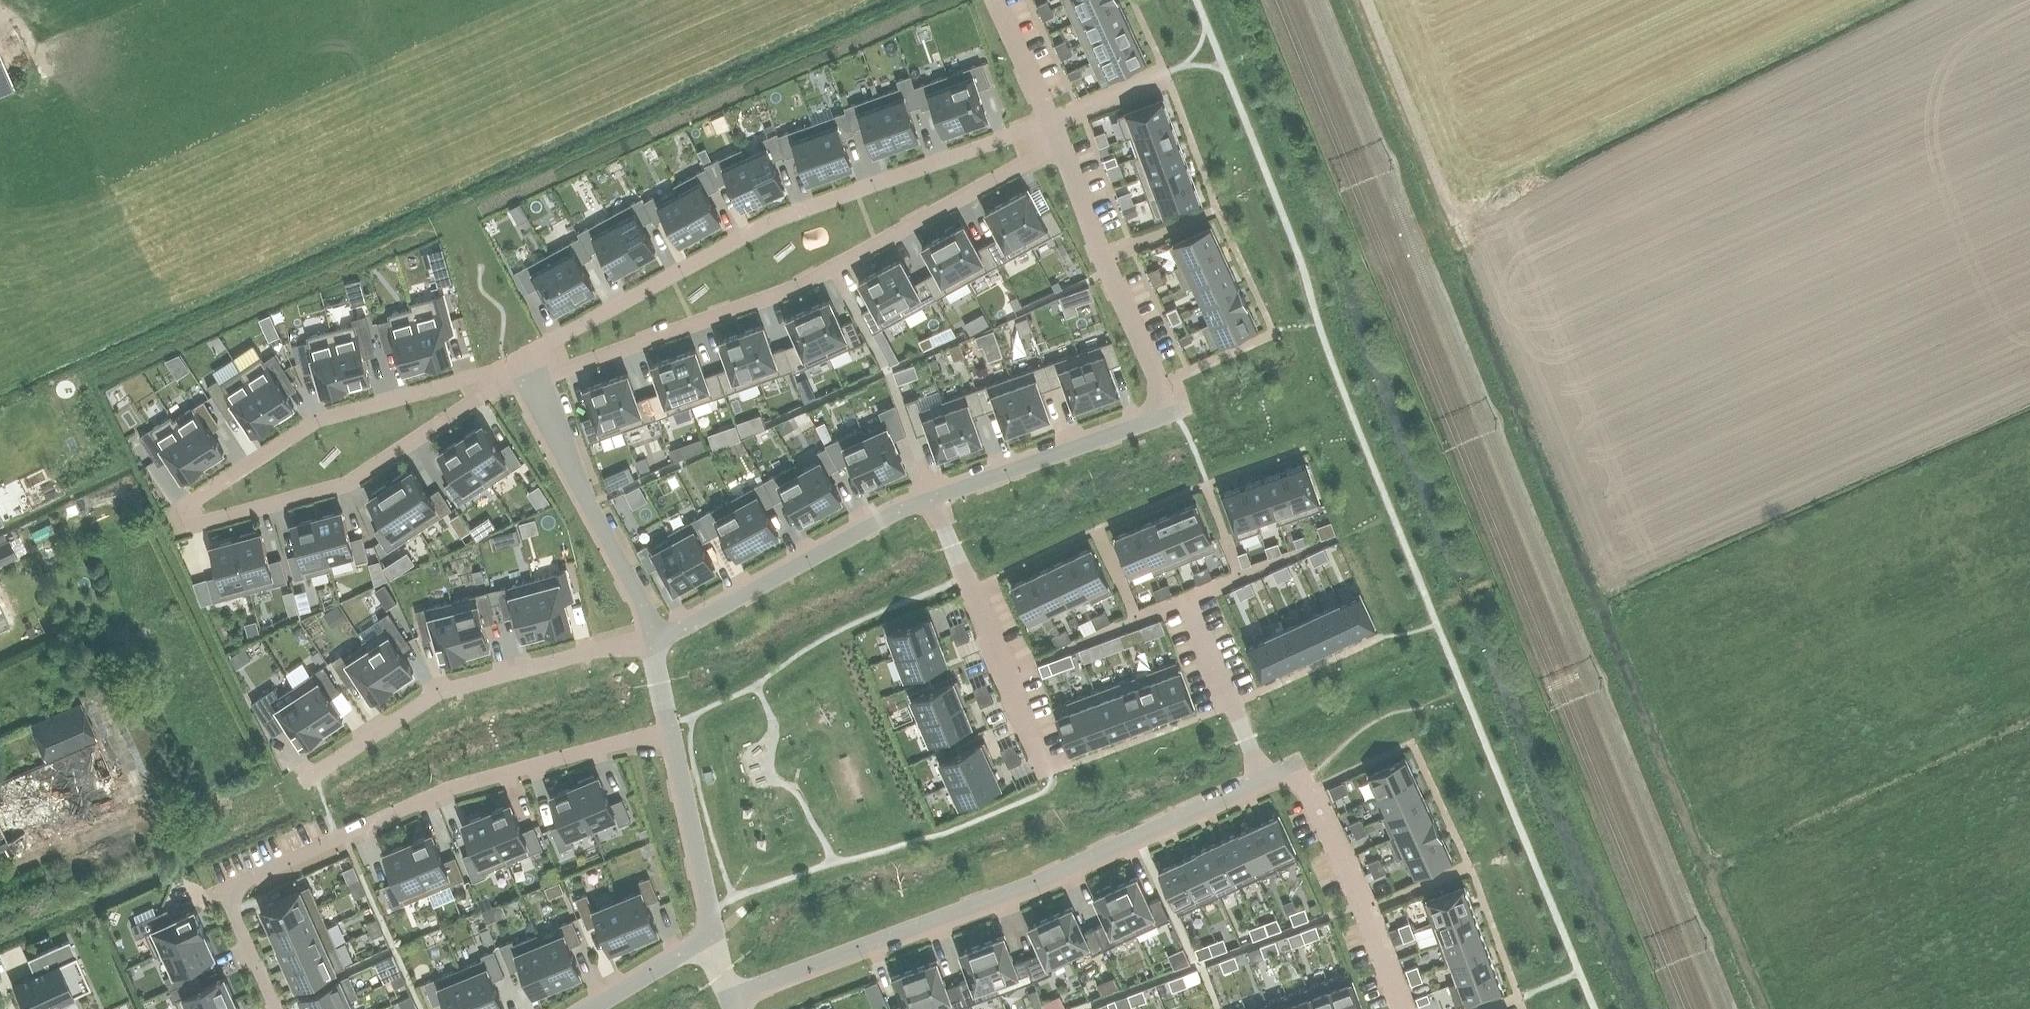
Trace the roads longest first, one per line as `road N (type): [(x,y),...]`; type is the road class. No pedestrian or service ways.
road 1 (residential): [(671,735),(461,790),(236,890),(235,910),(281,1008)]
road 2 (residential): [(520,370),(573,368),(804,285),(1058,143)]
road 3 (residential): [(520,370),(553,340),(773,220),(1049,120)]
road 4 (residential): [(731,995),(1026,888),(1264,778)]
road 5 (residential): [(520,370),(324,420),(188,507),(196,524),(351,485)]
road 6 (residential): [(1058,143),(1161,383),(1160,418),(933,498)]
road 7 (residential): [(660,638),(448,688),(311,775)]
road 8 (residential): [(933,498),(894,511),(660,638)]
road 9 (residential): [(660,638),(520,370)]
road 10 (residential): [(1264,778),(1297,770),(1364,904),(1401,1008)]
road 11 (residential): [(933,498),(1049,768)]
road 12 (residential): [(708,947),(709,905),(671,735)]
road 13 (residential): [(351,485),(520,370)]
road 14 (residential): [(1189,599),(1264,778)]
road 15 (residential): [(997,0),(1049,120)]
road 16 (residential): [(1049,120),(1167,72)]
road 17 (residential): [(598,1008),(708,947)]

